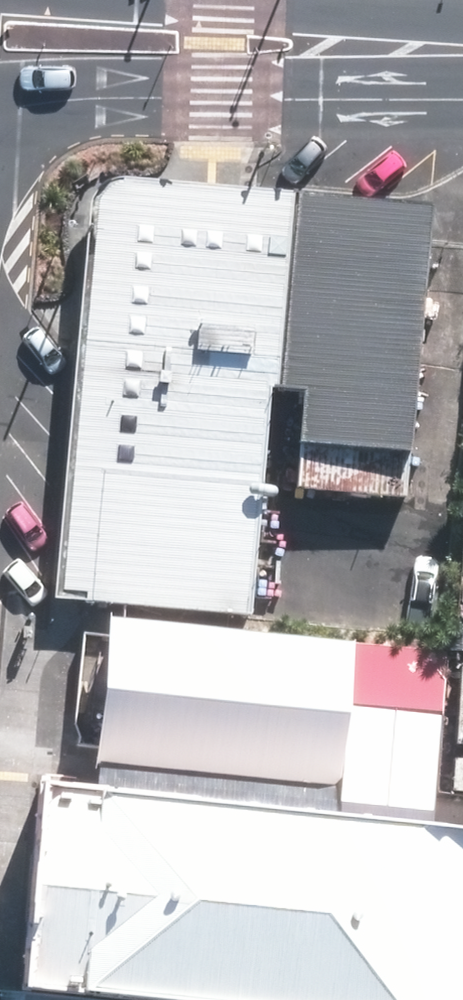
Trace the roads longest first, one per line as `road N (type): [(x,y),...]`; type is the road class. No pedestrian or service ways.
road 1 (secondary): [(378,47),(221,73),(0,96)]
road 2 (secondary): [(131,0),(378,47)]

